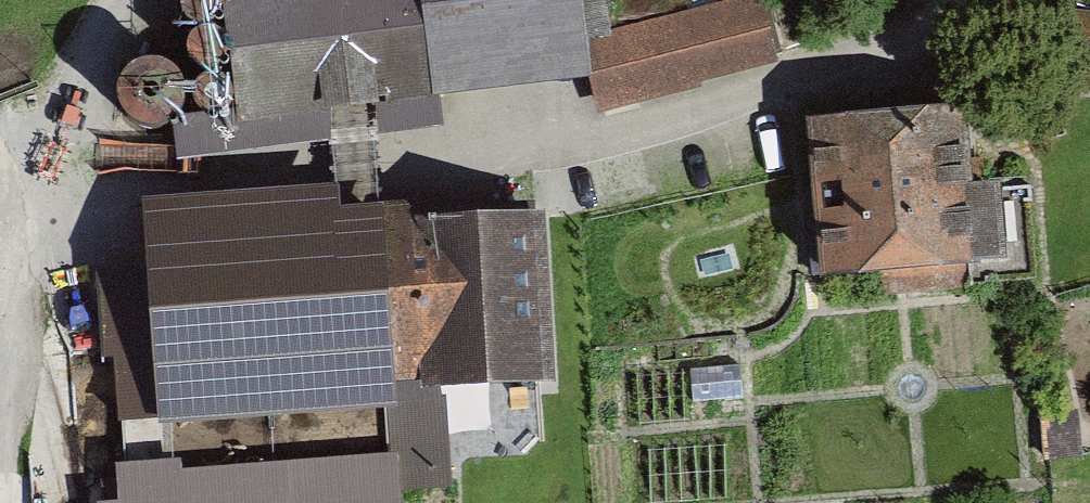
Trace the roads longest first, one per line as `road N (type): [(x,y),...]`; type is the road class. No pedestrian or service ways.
road 1 (track): [(38,155),(275,164),(646,123),(835,57),(961,0)]
road 2 (track): [(22,190),(0,444)]
road 3 (track): [(123,0),(22,190)]

